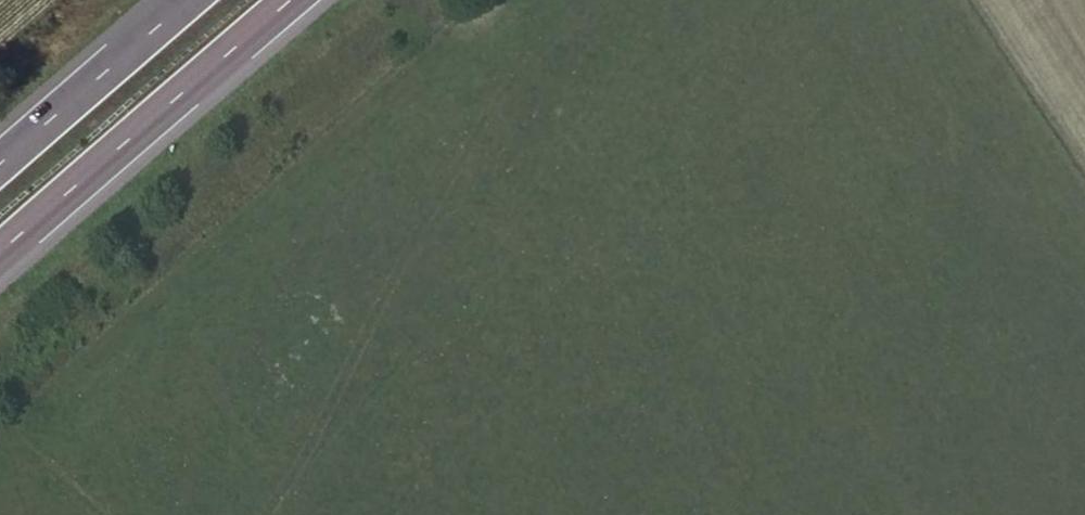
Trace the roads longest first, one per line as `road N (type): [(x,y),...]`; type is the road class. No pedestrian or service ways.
road 1 (motorway): [(0,251),(289,0)]
road 2 (motorway): [(186,0),(0,163)]

